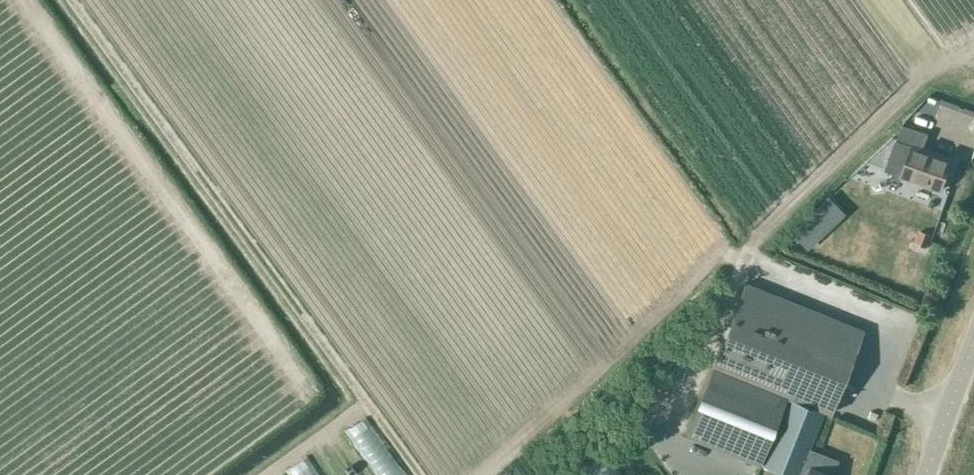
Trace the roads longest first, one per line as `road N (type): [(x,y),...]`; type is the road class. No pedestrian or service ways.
road 1 (unclassified): [(927,474),(973,342)]

